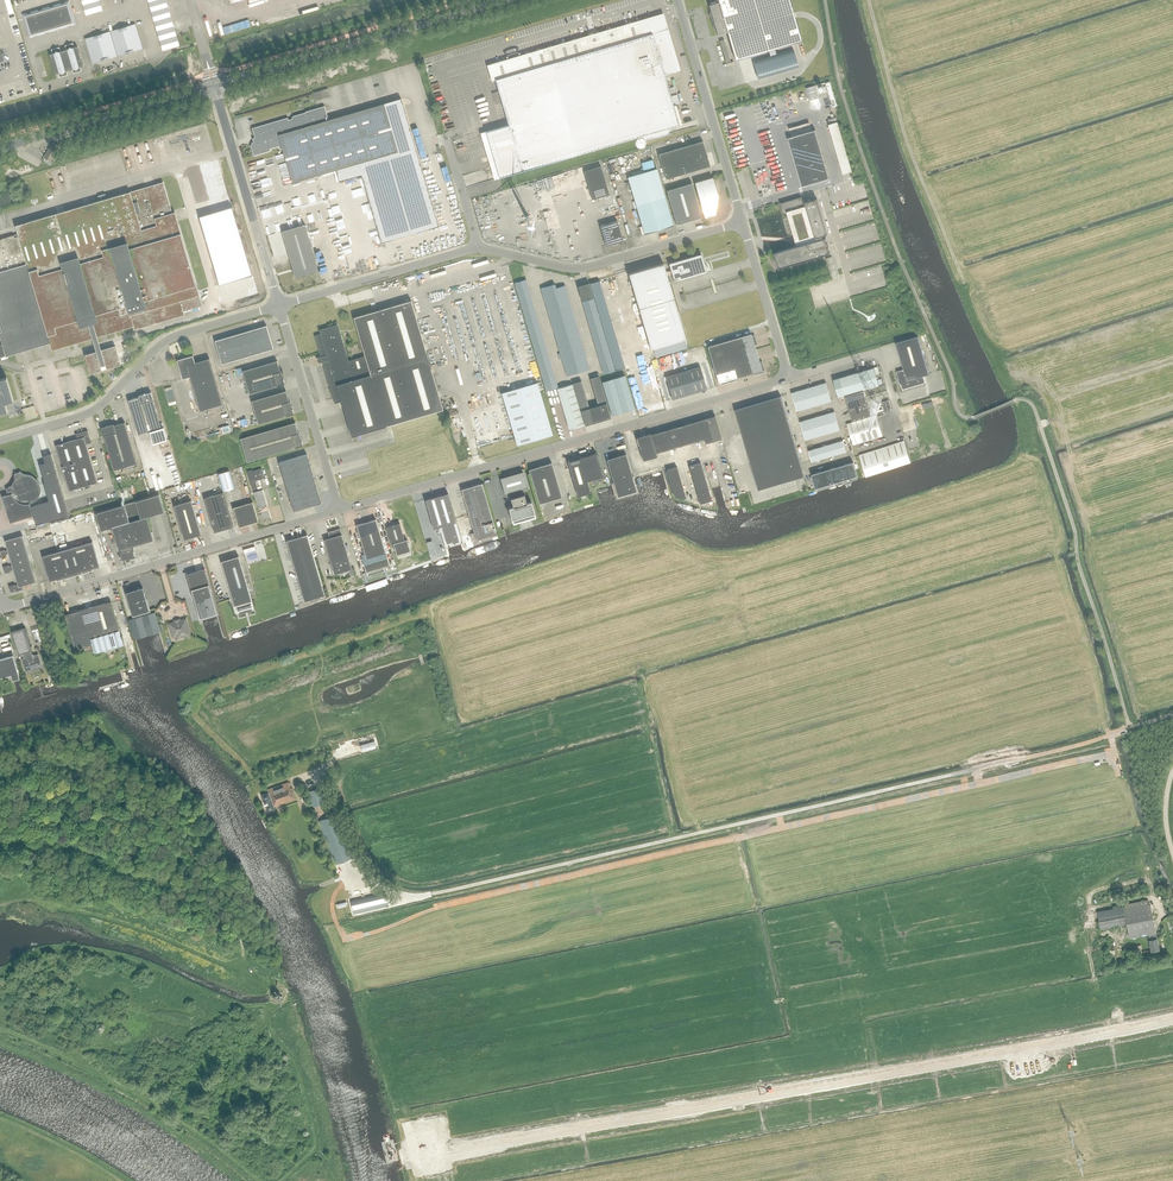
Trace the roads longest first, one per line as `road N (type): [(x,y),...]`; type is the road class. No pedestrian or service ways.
road 1 (unclassified): [(339,510),(788,378)]
road 2 (unclassified): [(4,609),(339,510)]
road 3 (unclassified): [(0,441),(97,408),(174,337),(279,306)]
road 4 (track): [(868,0),(902,127),(966,286)]
road 5 (tertiary): [(214,85),(503,0)]
road 6 (unclassified): [(478,247),(581,268),(742,222)]
road 7 (unclassified): [(742,222),(677,0)]
road 8 (unclassified): [(279,306),(214,85)]
road 9 (tertiary): [(0,149),(214,85)]
road 10 (unclassified): [(339,510),(279,306)]
road 11 (unclassified): [(279,306),(478,247)]
road 12 (unclassified): [(788,378),(742,222)]
road 13 (unclassified): [(788,378),(879,351),(898,414)]

